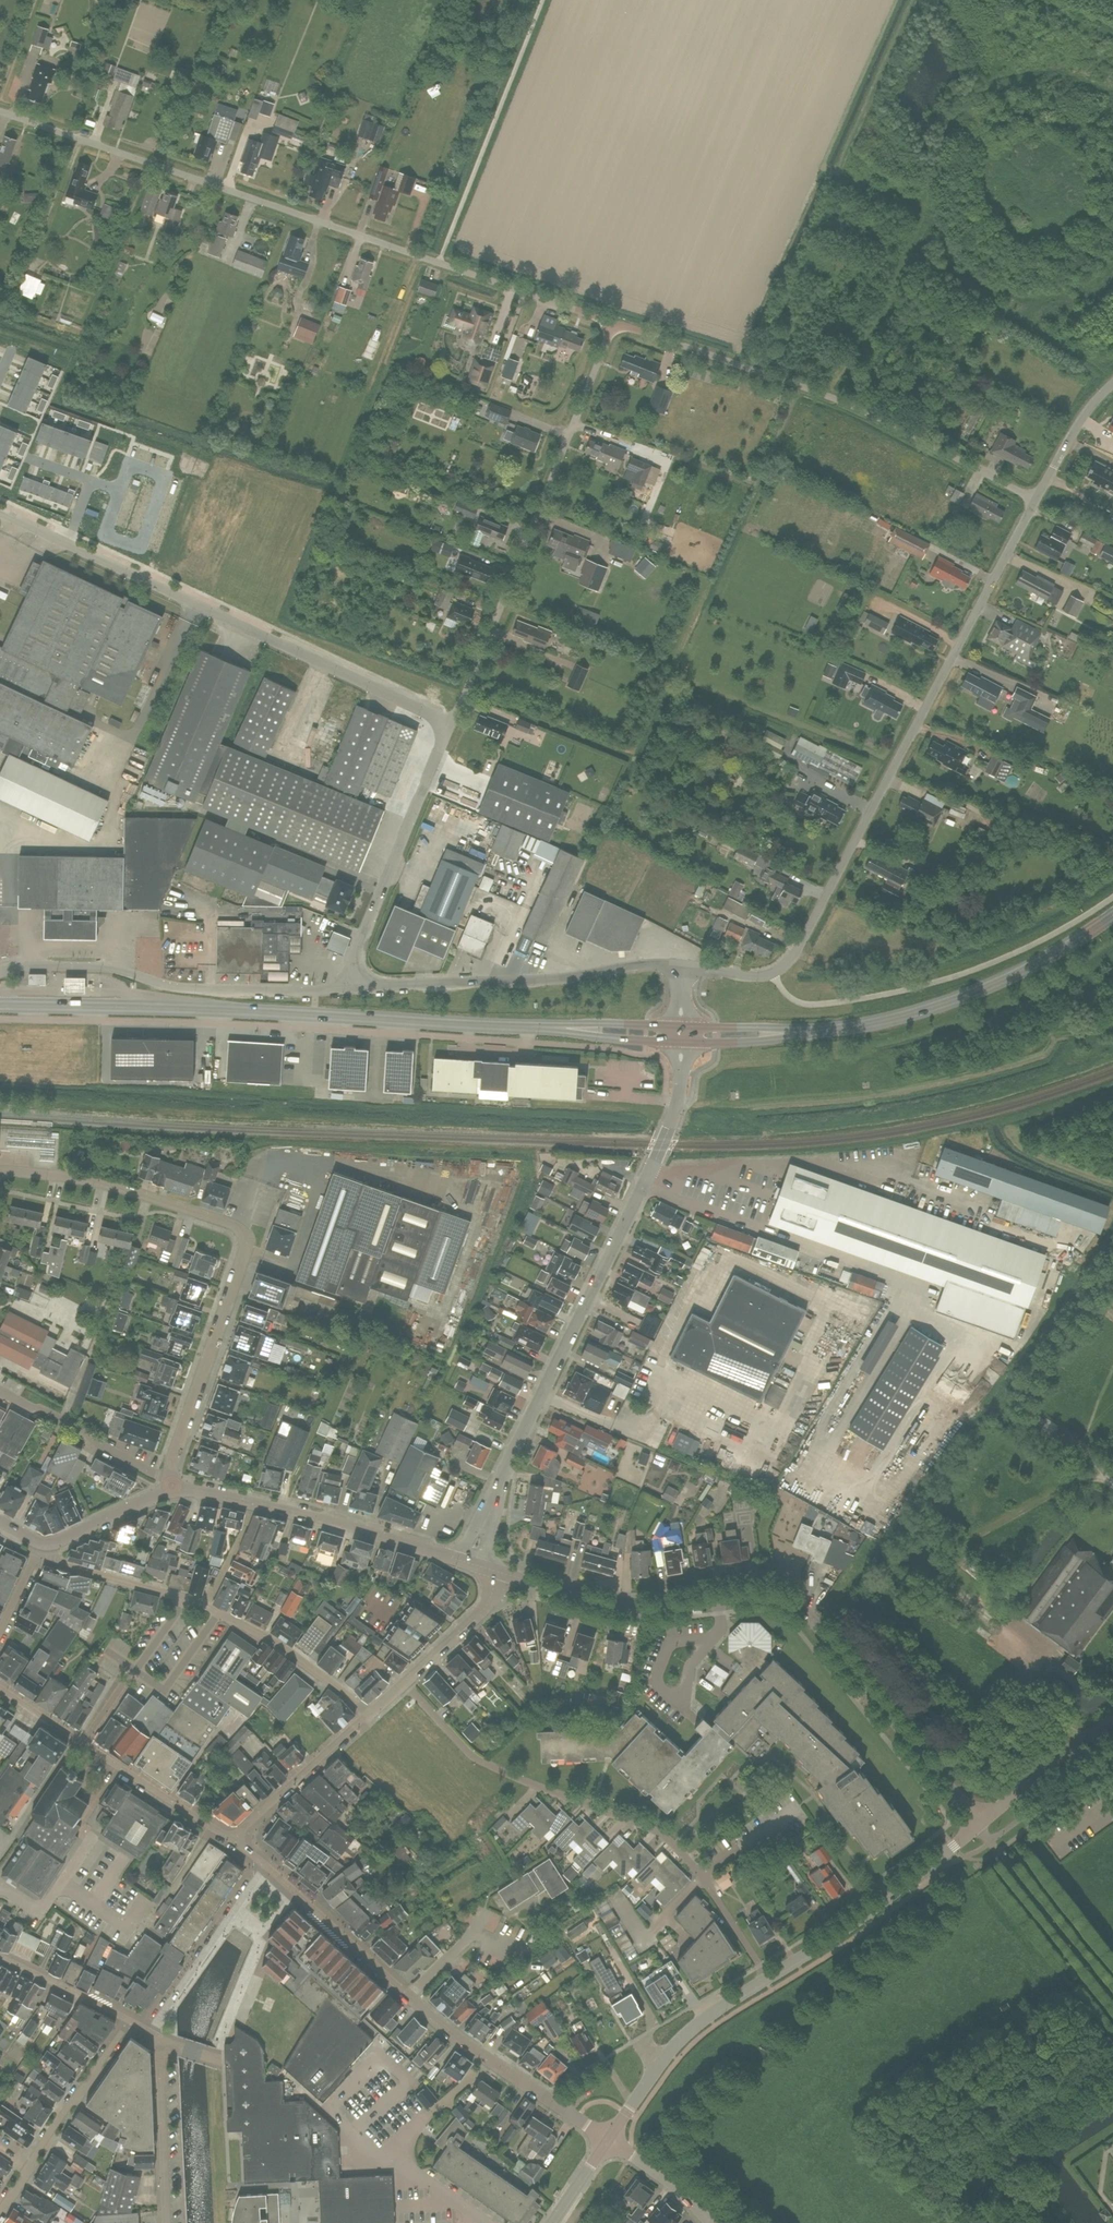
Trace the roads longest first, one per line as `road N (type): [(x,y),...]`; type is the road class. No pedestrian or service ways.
road 1 (residential): [(614,324),(0,111)]
road 2 (unclassified): [(681,964),(760,976),(786,964),(1036,498)]
road 3 (residential): [(956,1798),(803,1610),(779,1597),(754,1592),(625,1608),(496,1571)]
road 4 (unclassified): [(483,1527),(661,1144),(675,1105),(682,1042)]
road 5 (residential): [(172,1486),(173,1452),(243,1254),(242,1234),(100,1180),(0,1169)]
road 6 (primary): [(487,1025),(0,1004)]
road 7 (residential): [(767,1978),(673,1844),(477,1758),(404,1681)]
road 8 (residential): [(1036,498),(871,413),(614,324)]
road 9 (residential): [(449,721),(614,324)]
road 10 (residential): [(449,721),(67,542)]
road 11 (unclassified): [(0,974),(108,966),(179,988),(356,986)]
road 12 (unclassified): [(356,986),(560,979),(681,964)]
road 13 (unclassified): [(456,1559),(172,1486)]
road 14 (primary): [(852,1026),(1003,980),(1112,914)]
road 15 (residential): [(356,986),(353,959),(449,721)]
road 16 (residential): [(232,1838),(0,1688)]
road 17 (track): [(1112,2046),(971,2140),(1030,2222)]
road 18 (tertiary): [(767,1978),(887,1898),(978,1824)]
road 19 (tertiary): [(608,2139),(669,2051),(767,1978)]
road 20 (residential): [(129,2019),(0,2207)]
road 21 (residential): [(150,2032),(268,1867)]
road 22 (residential): [(172,1486),(0,1391)]
road 23 (unclassified): [(205,1607),(273,1641),(368,1714)]
road 24 (primary): [(487,1025),(682,1042)]
road 25 (primary): [(681,1026),(487,1025)]
road 26 (residential): [(410,1998),(268,1867)]
road 27 (residential): [(232,1838),(368,1714)]
road 28 (unclassified): [(45,1548),(57,1561),(205,1607)]
road 29 (primary): [(682,1042),(814,1037),(852,1026)]
road 30 (residential): [(166,2222),(158,2051)]
road 31 (primary): [(852,1026),(681,1026)]
road 32 (tertiary): [(978,1824),(1112,1720)]
road 33 (residential): [(483,2222),(401,2167),(432,2111)]
road 34 (unclassified): [(404,1681),(487,1604),(496,1571)]
road 35 (residential): [(608,2139),(485,2058)]
road 36 (residential): [(0,1956),(129,2019)]
road 37 (residential): [(45,1548),(172,1486)]
road 38 (unclassified): [(1036,498),(1091,403),(1112,382)]
road 39 (residential): [(67,542),(90,479),(26,455)]

